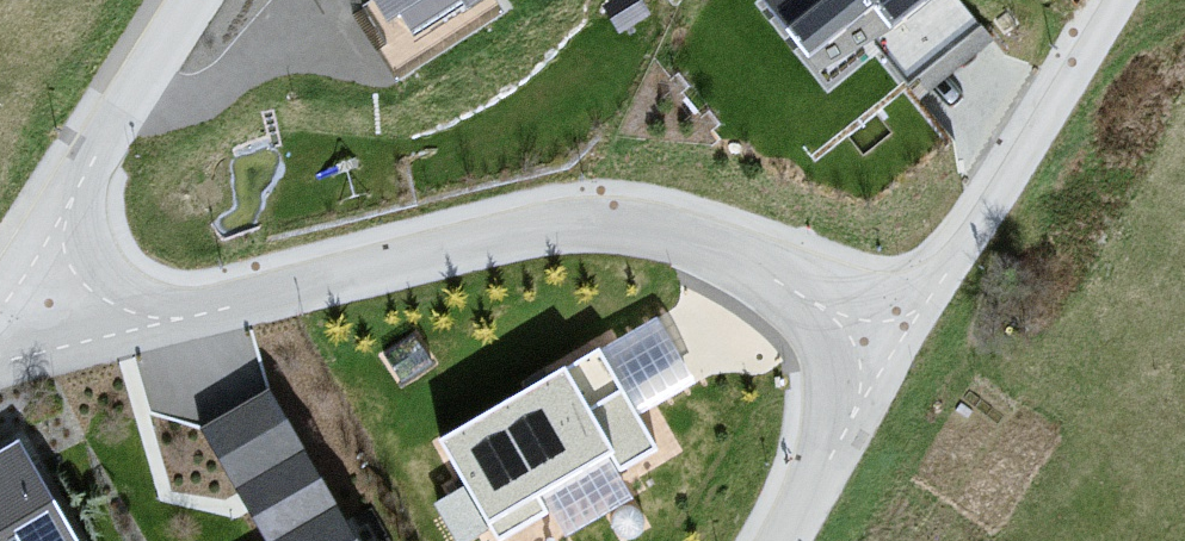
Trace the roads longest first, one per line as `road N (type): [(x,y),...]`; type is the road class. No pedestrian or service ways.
road 1 (residential): [(31,352),(586,218),(689,232),(895,351)]
road 2 (unclassified): [(895,351),(1106,0)]
road 3 (residential): [(31,352),(38,282),(68,201),(194,0)]
road 4 (unclassified): [(783,540),(895,351)]

